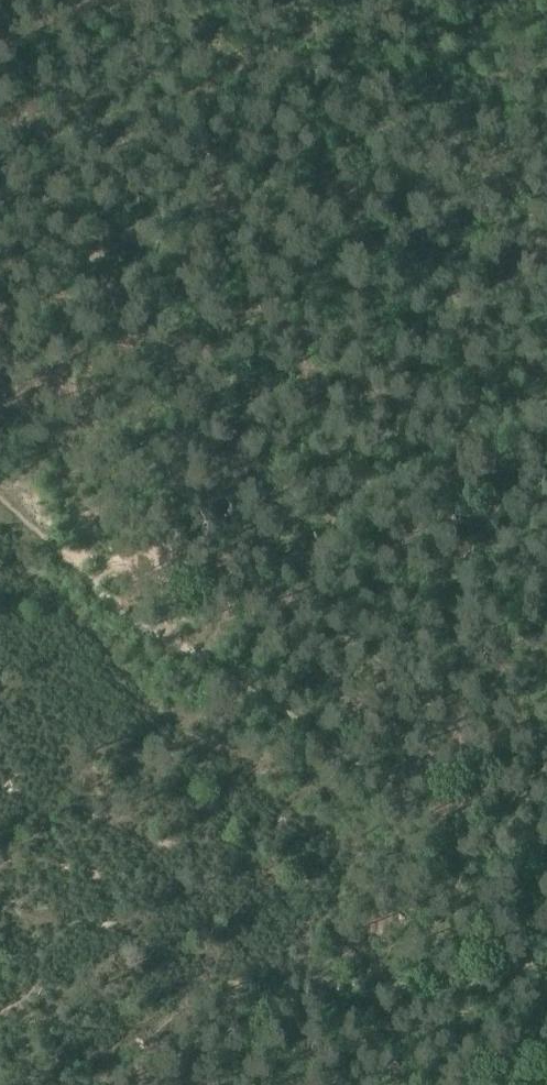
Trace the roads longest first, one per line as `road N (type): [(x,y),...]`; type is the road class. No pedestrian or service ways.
road 1 (track): [(546,877),(489,850),(134,623),(0,500)]

